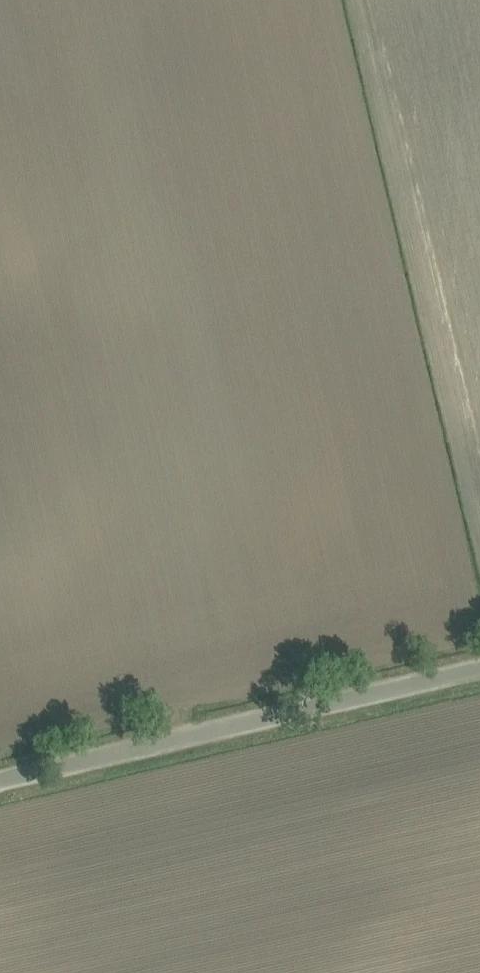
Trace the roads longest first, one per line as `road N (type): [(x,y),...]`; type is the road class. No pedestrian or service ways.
road 1 (unclassified): [(0,783),(479,673)]

